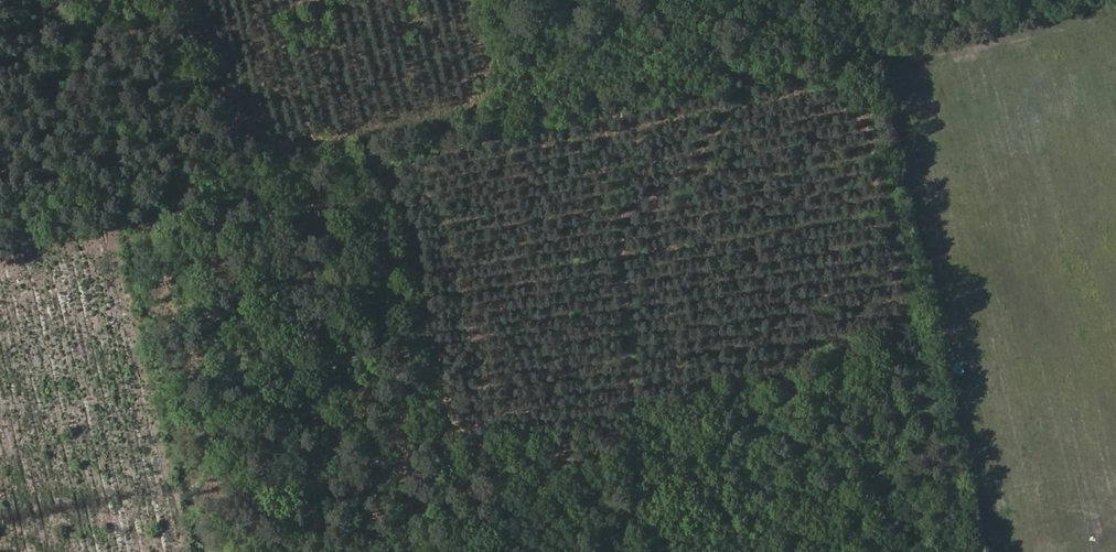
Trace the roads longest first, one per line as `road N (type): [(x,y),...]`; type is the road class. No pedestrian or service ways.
road 1 (track): [(649,551),(624,279),(631,210),(748,97),(755,68),(942,0)]

